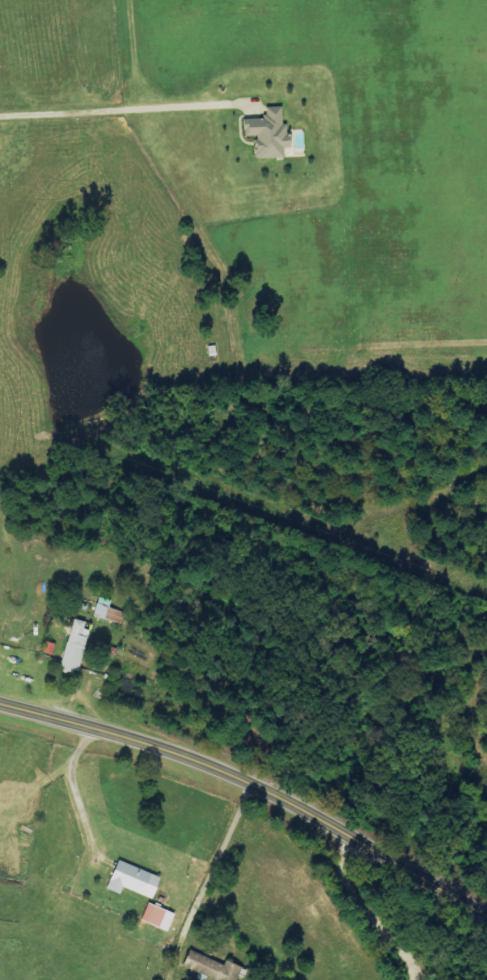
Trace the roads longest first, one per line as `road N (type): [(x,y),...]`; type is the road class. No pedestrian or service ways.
road 1 (secondary): [(486,896),(214,757),(0,700)]

